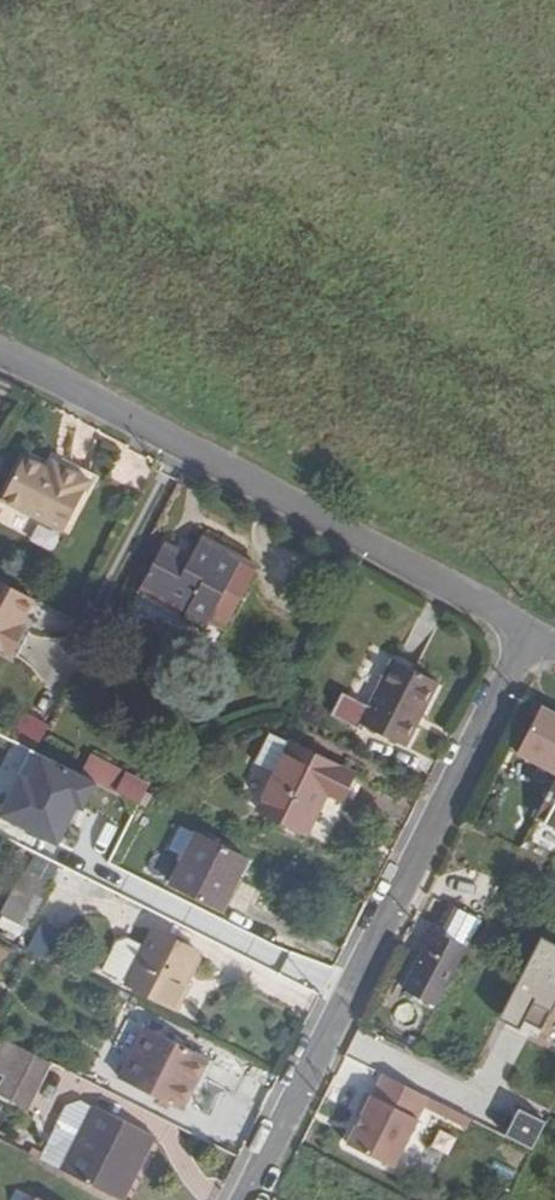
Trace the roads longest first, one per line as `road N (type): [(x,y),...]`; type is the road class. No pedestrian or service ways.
road 1 (residential): [(241,1199),(522,638)]
road 2 (residential): [(522,638),(0,362)]

